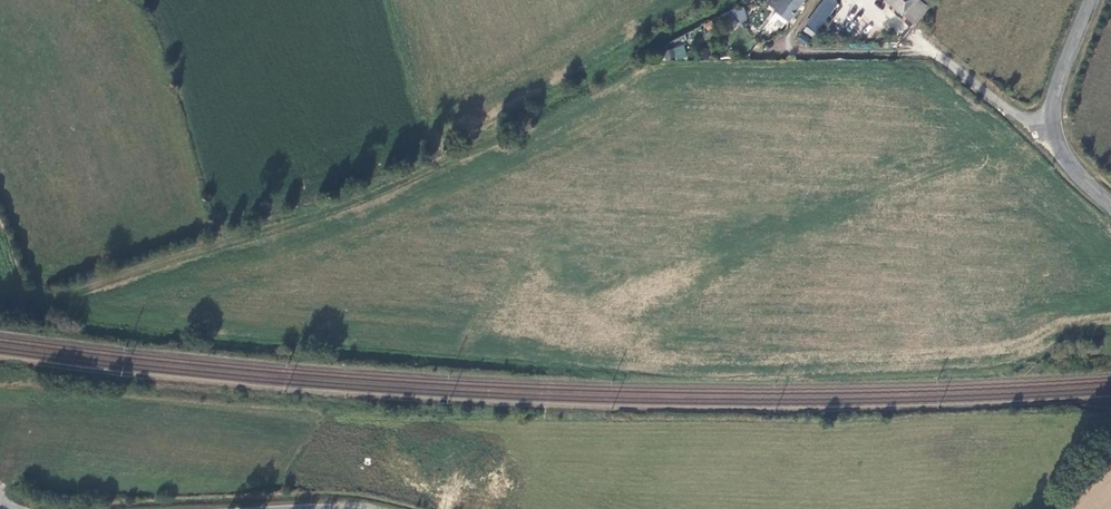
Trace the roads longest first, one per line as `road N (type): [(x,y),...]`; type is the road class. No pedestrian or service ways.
road 1 (tertiary): [(1110,204),(1067,164),(1054,130),(1057,87),(1089,0)]

